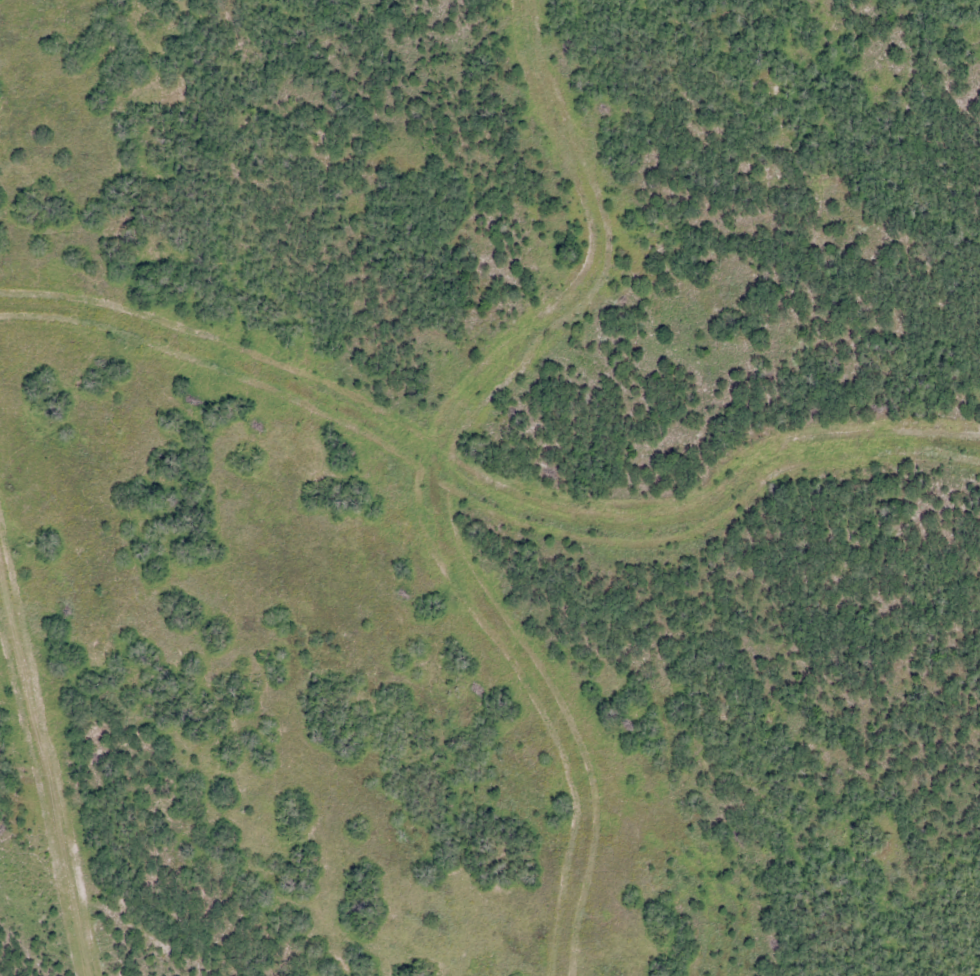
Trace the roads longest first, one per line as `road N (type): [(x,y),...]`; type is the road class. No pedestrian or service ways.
road 1 (residential): [(52,975),(0,751)]

